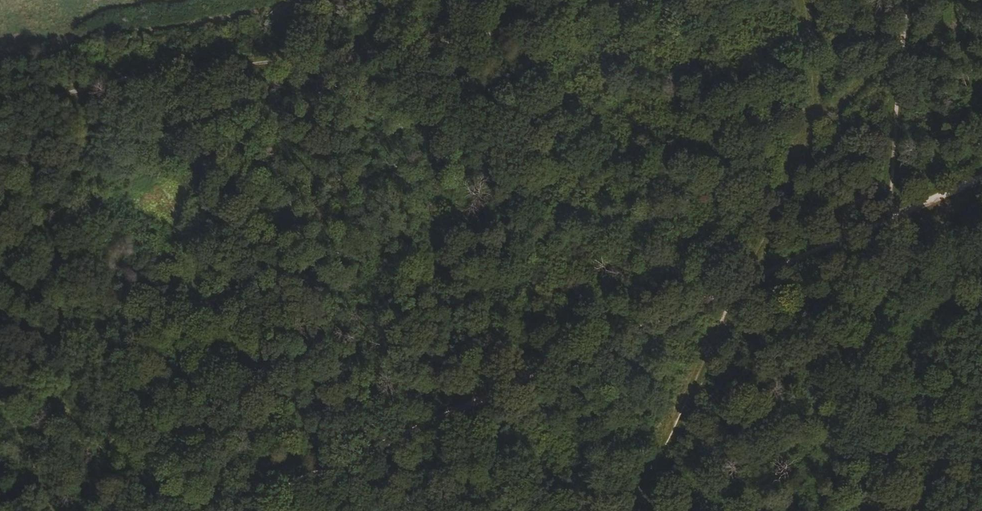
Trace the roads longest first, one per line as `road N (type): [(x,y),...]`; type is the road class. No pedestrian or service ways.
road 1 (track): [(239,510),(746,284)]
road 2 (track): [(746,284),(981,184)]

